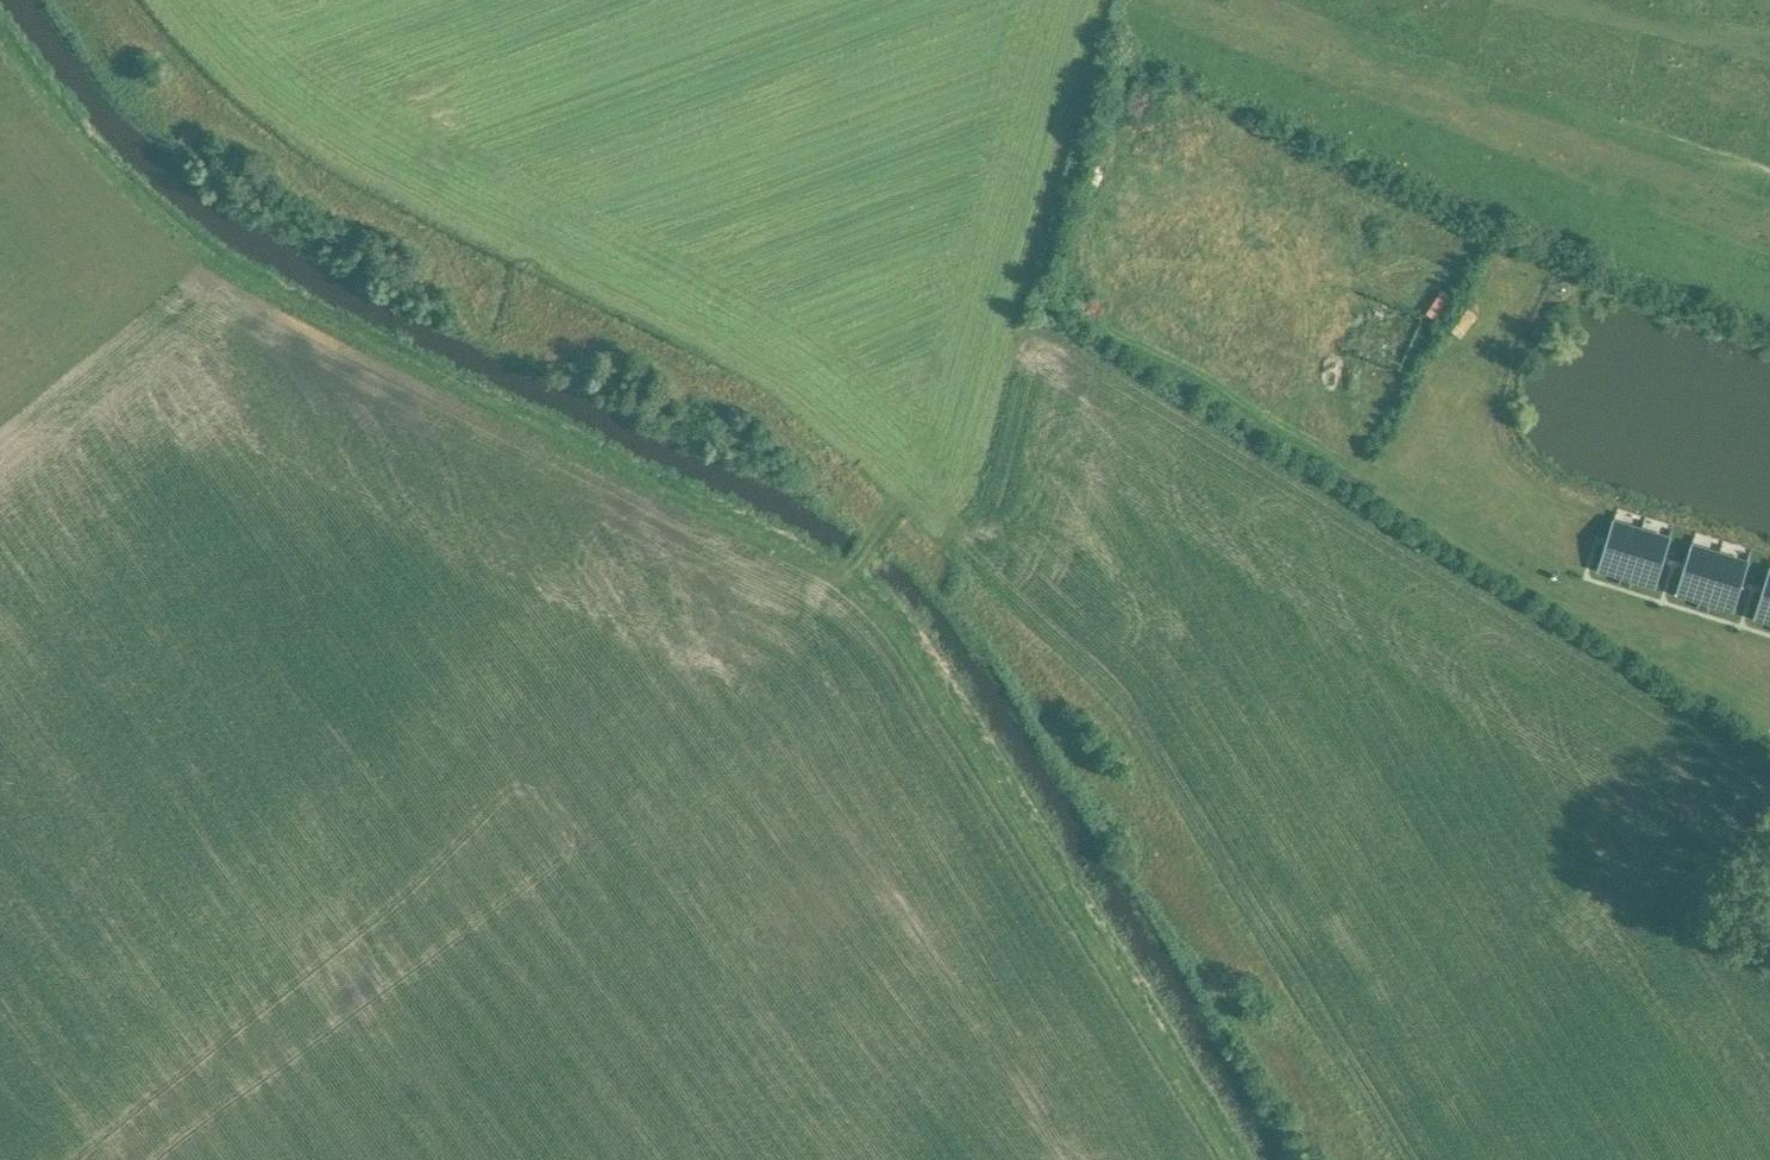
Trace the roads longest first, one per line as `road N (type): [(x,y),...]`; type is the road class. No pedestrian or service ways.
road 1 (track): [(0,32),(34,79),(209,253),(845,575)]
road 2 (track): [(845,575),(911,622),(1248,1159)]

